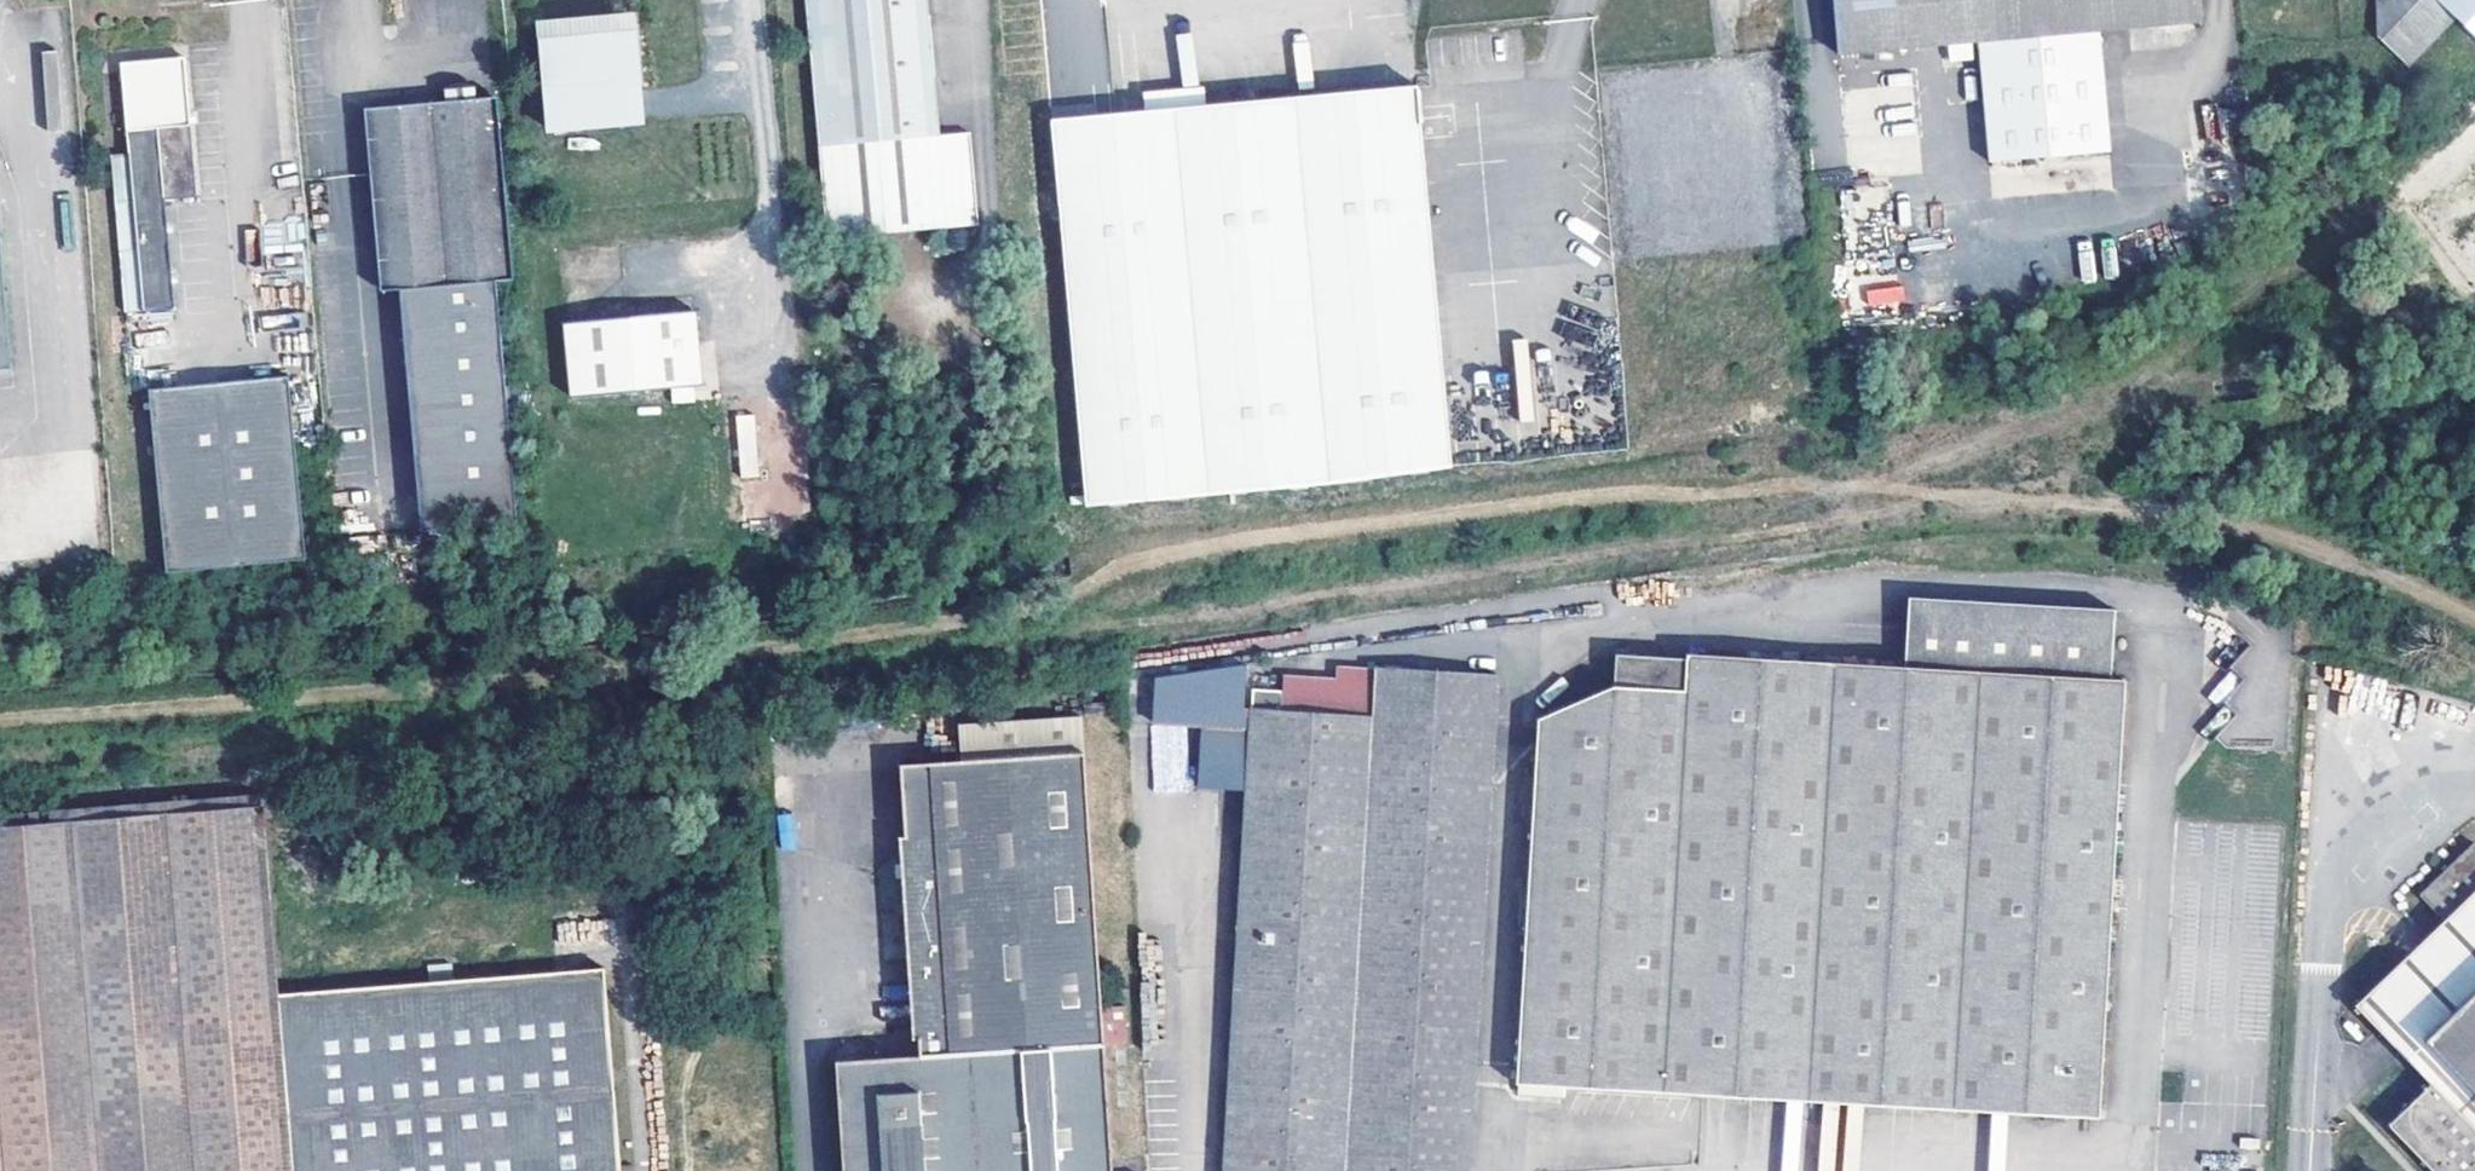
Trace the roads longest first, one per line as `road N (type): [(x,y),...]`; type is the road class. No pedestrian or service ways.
road 1 (track): [(0,723),(668,662),(954,620),(1082,595),(1129,568),(1424,516),(1795,486),(2252,525),(2371,565),(2474,615)]

